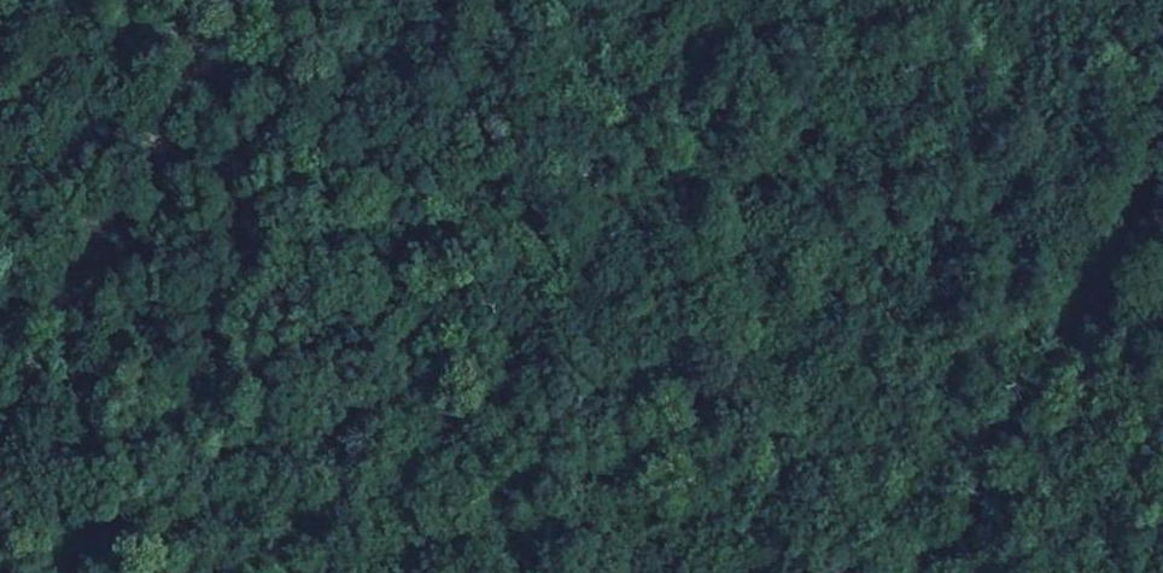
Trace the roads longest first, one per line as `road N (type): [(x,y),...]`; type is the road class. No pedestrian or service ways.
road 1 (track): [(889,572),(1162,6)]

